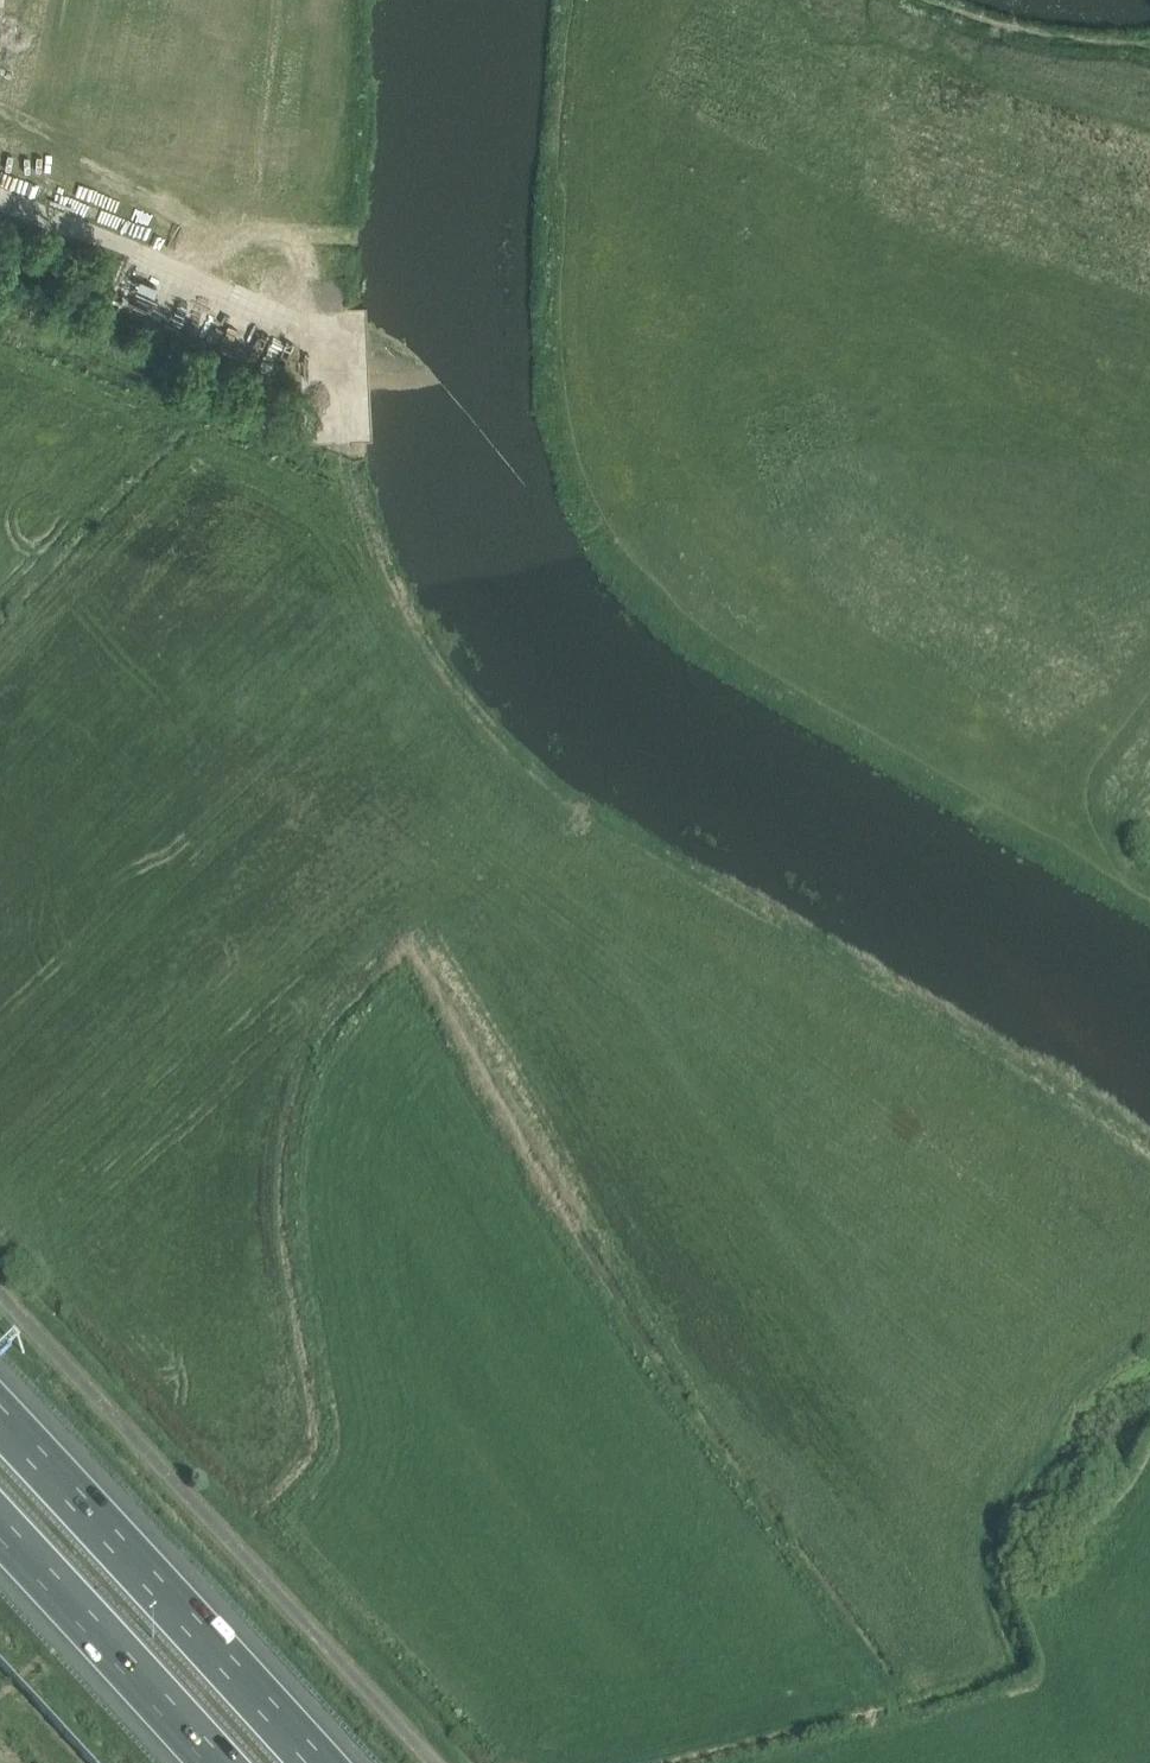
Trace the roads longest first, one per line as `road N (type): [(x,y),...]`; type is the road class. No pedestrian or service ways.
road 1 (unclassified): [(441,1762),(0,1302)]
road 2 (motorway): [(324,1762),(0,1416)]
road 3 (motorway): [(0,1518),(223,1762)]

